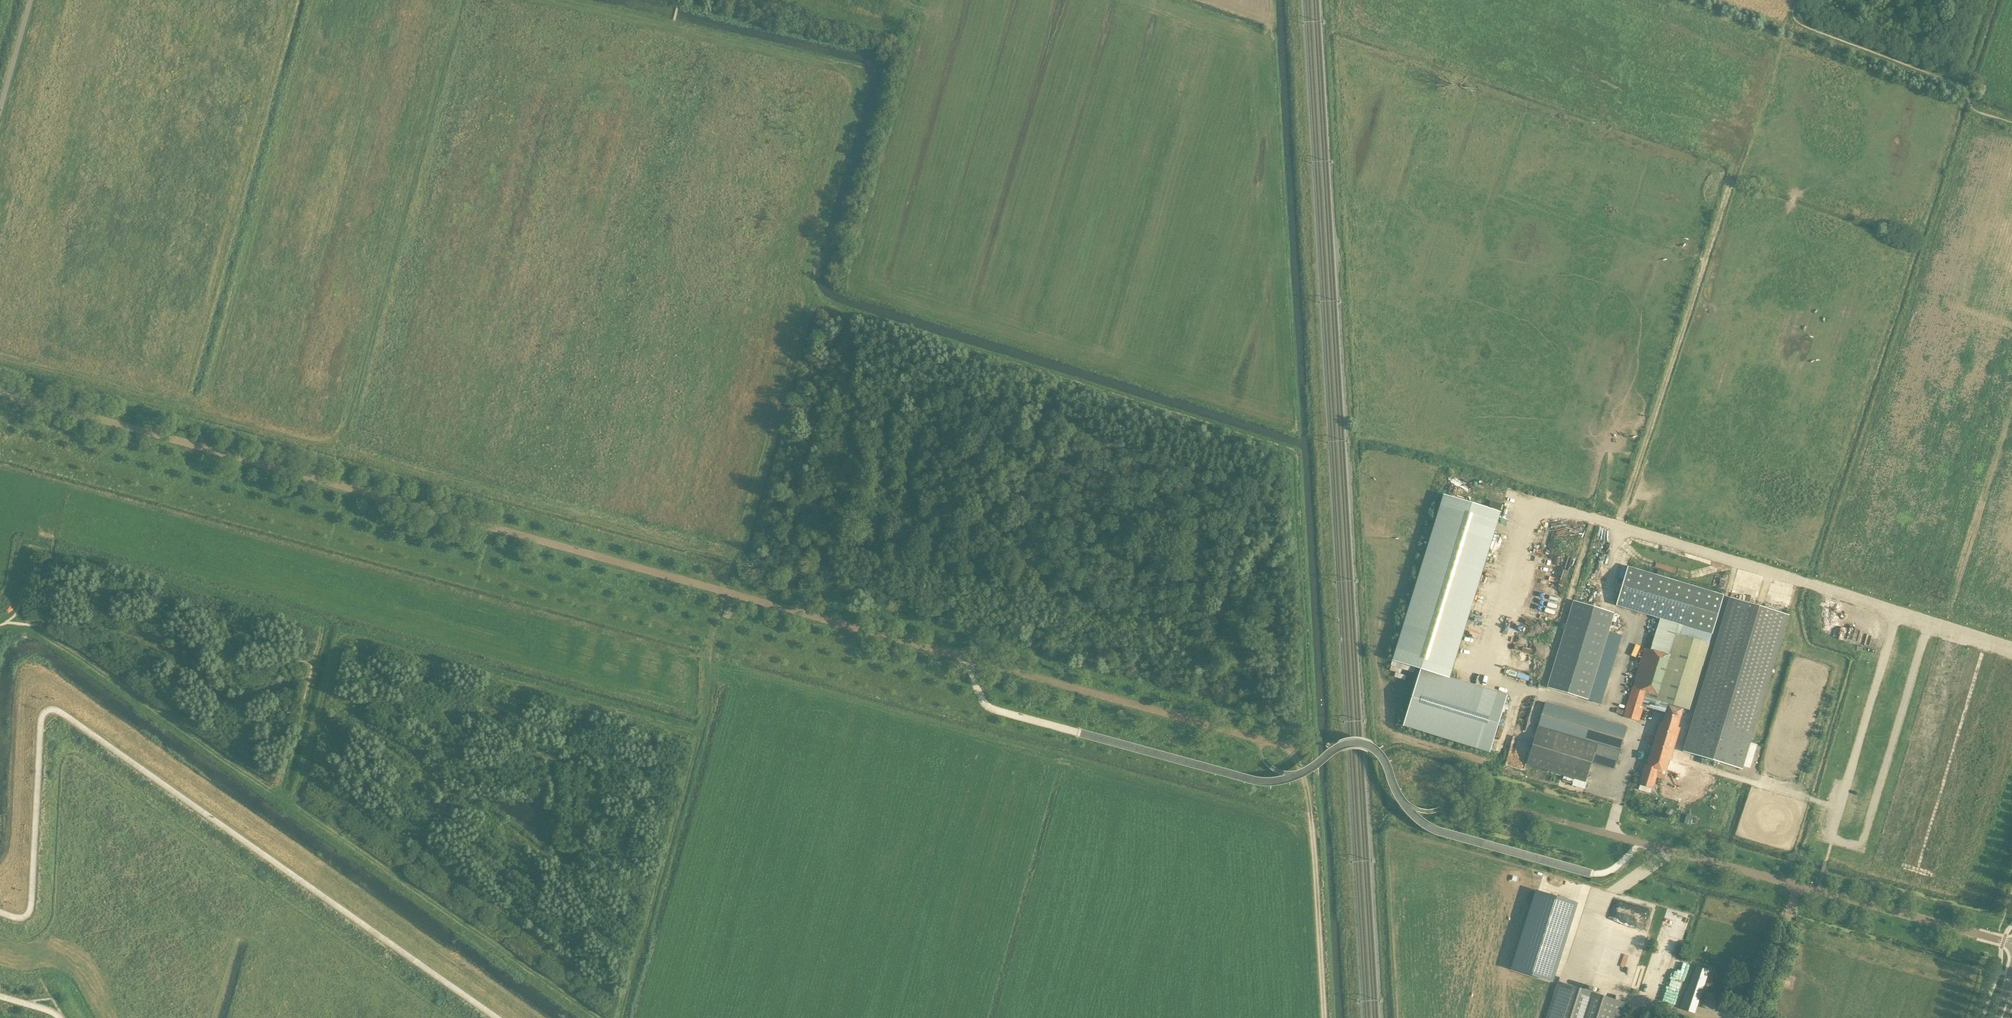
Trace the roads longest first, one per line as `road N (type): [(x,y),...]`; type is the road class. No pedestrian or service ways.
road 1 (unclassified): [(1640,843),(2011,944)]
road 2 (track): [(1325,1017),(1311,815),(1288,746)]

